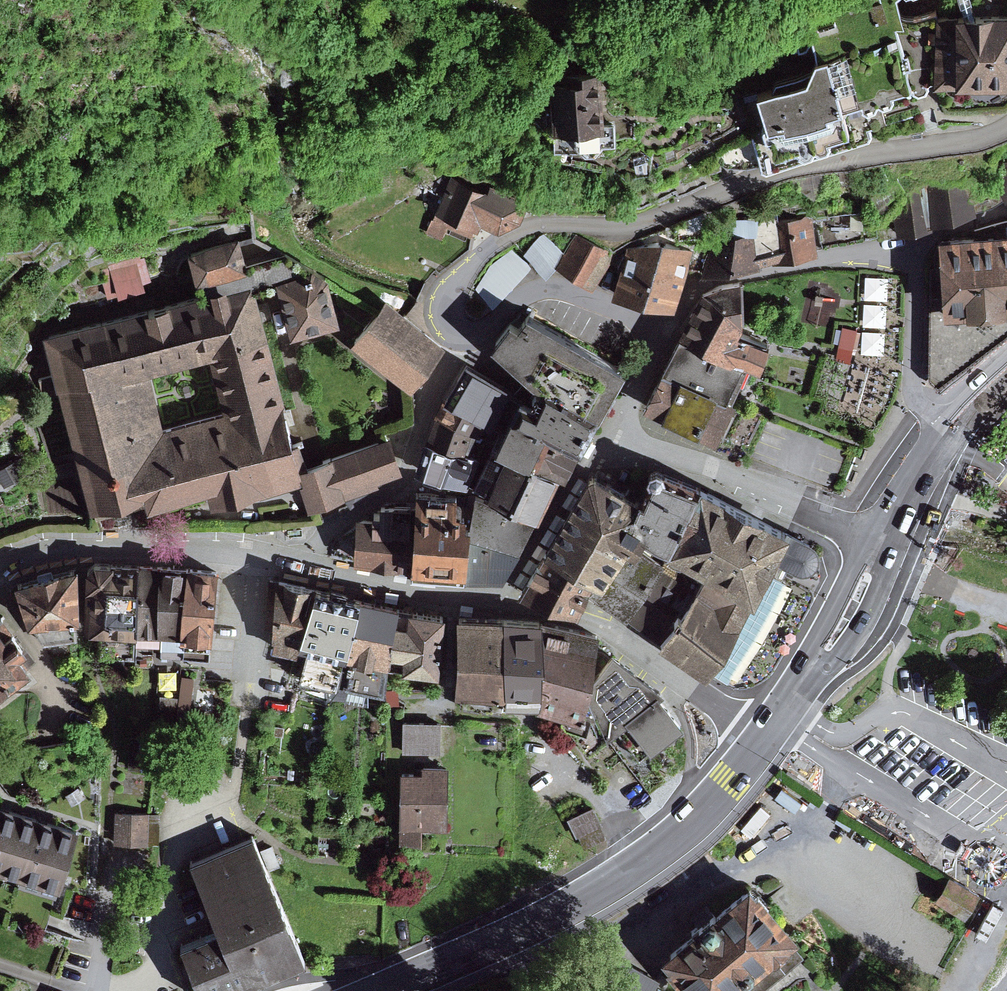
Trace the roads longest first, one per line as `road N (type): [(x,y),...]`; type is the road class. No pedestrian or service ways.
road 1 (residential): [(461,336),(447,311),(449,292),(521,230),(547,224),(609,235),(726,190),(982,138),(1006,124)]
road 2 (secondary): [(377,990),(582,900),(667,845),(763,741)]
road 3 (residential): [(1006,208),(919,238),(700,281),(656,329)]
road 4 (residential): [(600,429),(883,544)]
road 5 (unclassified): [(502,595),(603,619),(763,741)]
road 6 (residential): [(461,336),(407,468),(281,557)]
road 7 (unclassified): [(0,568),(70,546),(281,557)]
road 8 (secondary): [(763,741),(822,666),(883,544)]
road 9 (unclassified): [(281,557),(502,595)]
road 10 (residential): [(656,329),(564,287),(541,287),(521,293),(479,335),(461,336)]
road 11 (secondary): [(883,544),(946,436),(1006,373)]
road 12 (residential): [(502,595),(600,429)]

